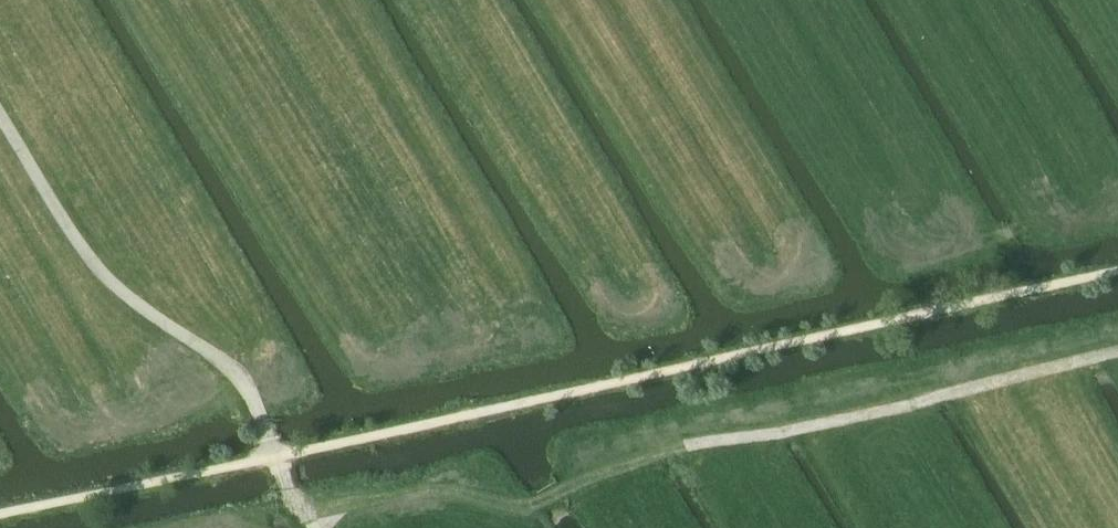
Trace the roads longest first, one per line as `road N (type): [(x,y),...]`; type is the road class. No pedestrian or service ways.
road 1 (track): [(277,456),(1117,272)]
road 2 (track): [(277,456),(253,398),(113,287),(0,115)]
road 3 (track): [(1117,354),(803,430),(686,445)]
road 4 (track): [(302,512),(442,488),(523,508),(686,445)]
road 5 (track): [(0,516),(277,456)]

